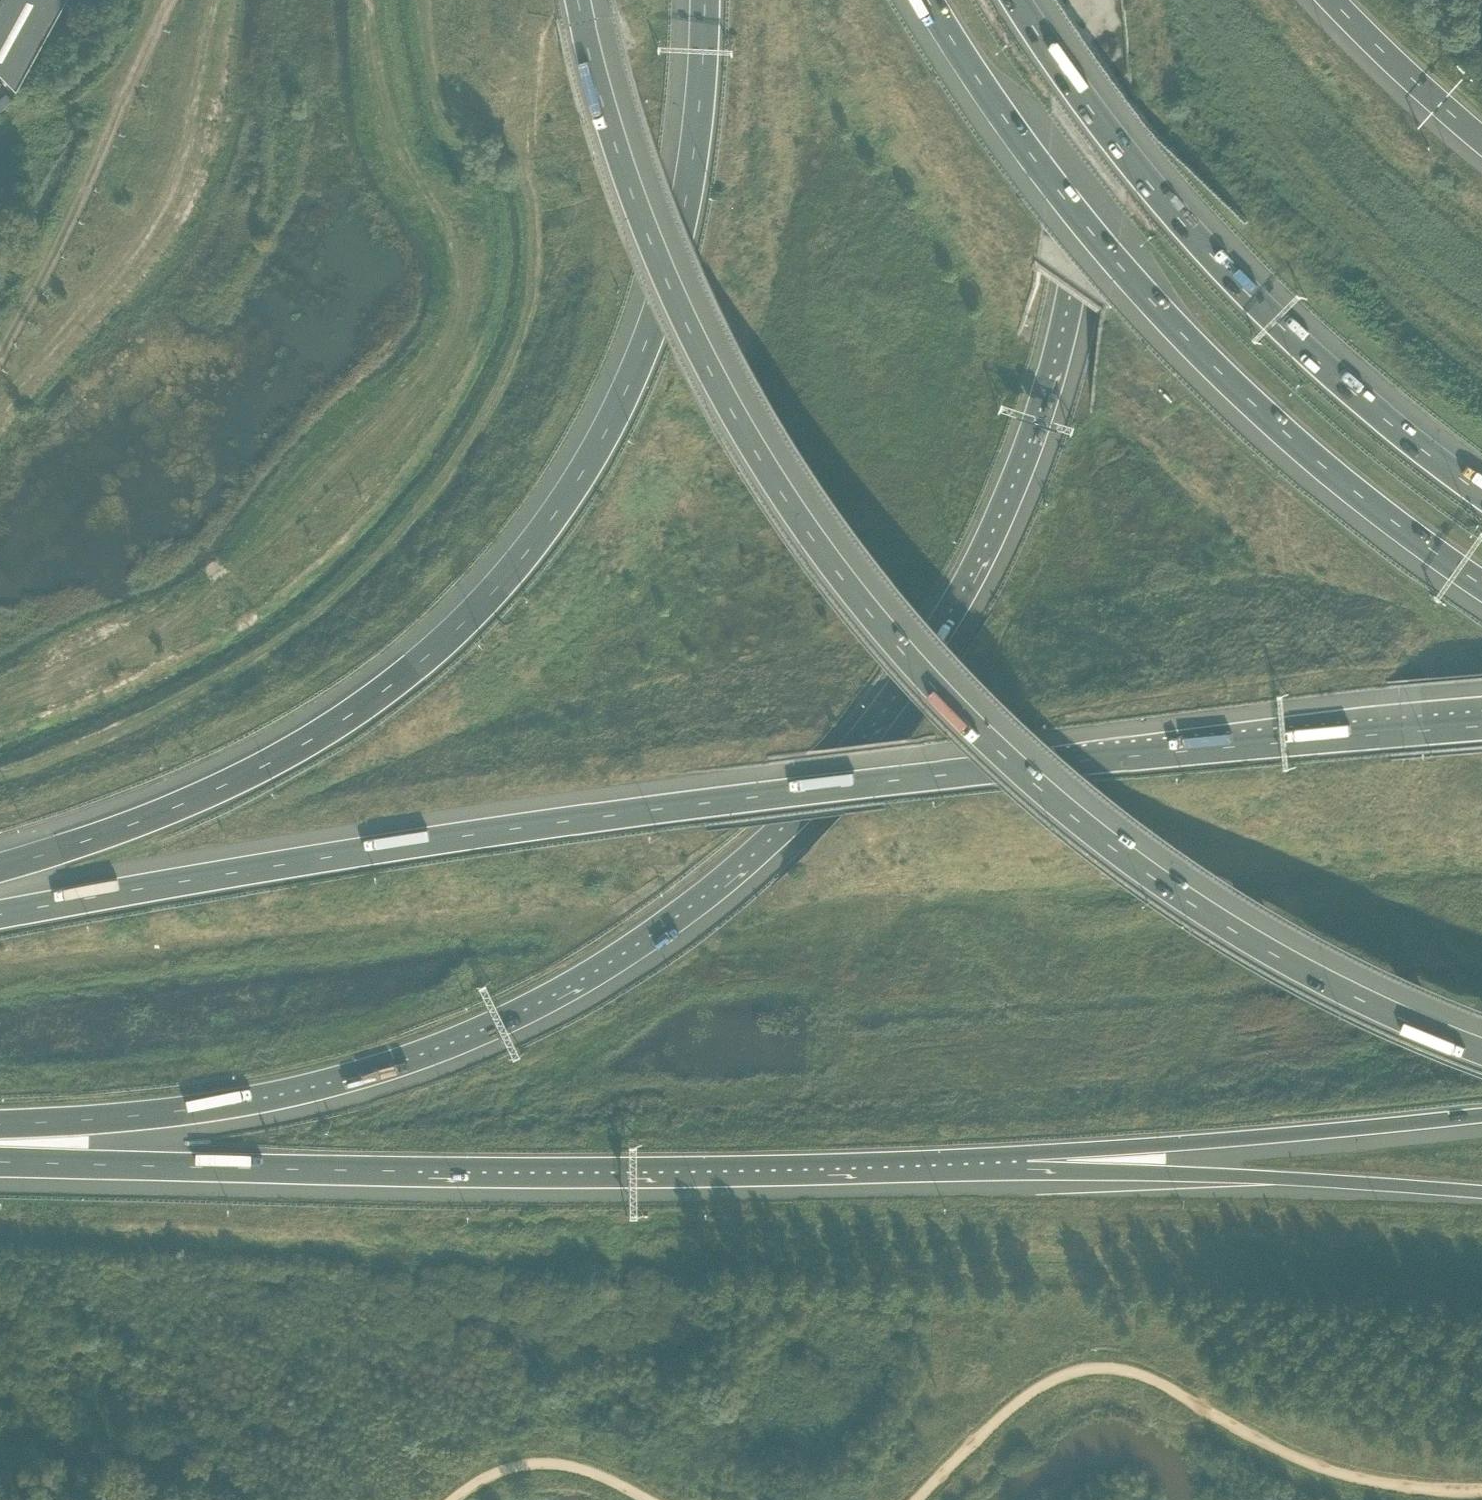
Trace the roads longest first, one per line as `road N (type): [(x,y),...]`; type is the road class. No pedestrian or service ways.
road 1 (motorway): [(0,1125),(241,1103),(322,1085),(477,1030),(631,947),(746,856),(826,777),(945,626),(1019,475),(1069,300),(1091,136),(1085,0)]
road 2 (motorway): [(1481,726),(1108,751),(891,776),(550,822),(0,916)]
road 3 (trunk): [(579,0),(623,162),(702,352),(798,507),(898,638),(983,729),(1151,867),(1344,987),(1481,1049)]
road 4 (motorway): [(703,0),(691,169),(642,356),(593,456),(510,571),(415,667),(328,730),(169,809),(0,868)]
road 5 (motorway): [(0,1156),(658,1173),(1030,1161)]
road 6 (motorway): [(928,0),(1048,180),(1203,358),(1292,442),(1481,584)]
road 7 (motorway): [(1481,494),(1334,378),(1220,268),(1122,152),(1016,0)]
road 8 (track): [(1481,1490),(1420,1488),(1324,1468),(1137,1372),(1093,1367),(1025,1397),(916,1499)]
road 9 (motorway): [(1030,1161),(1481,1118)]
road 10 (motorway): [(1030,1161),(1481,1192)]
road 11 (track): [(159,0),(57,234),(0,337)]
road 12 (track): [(648,1499),(588,1471),(545,1464),(504,1469),(453,1499)]
road 13 (trunk): [(1481,143),(1328,0)]
road 14 (track): [(124,81),(0,143)]

